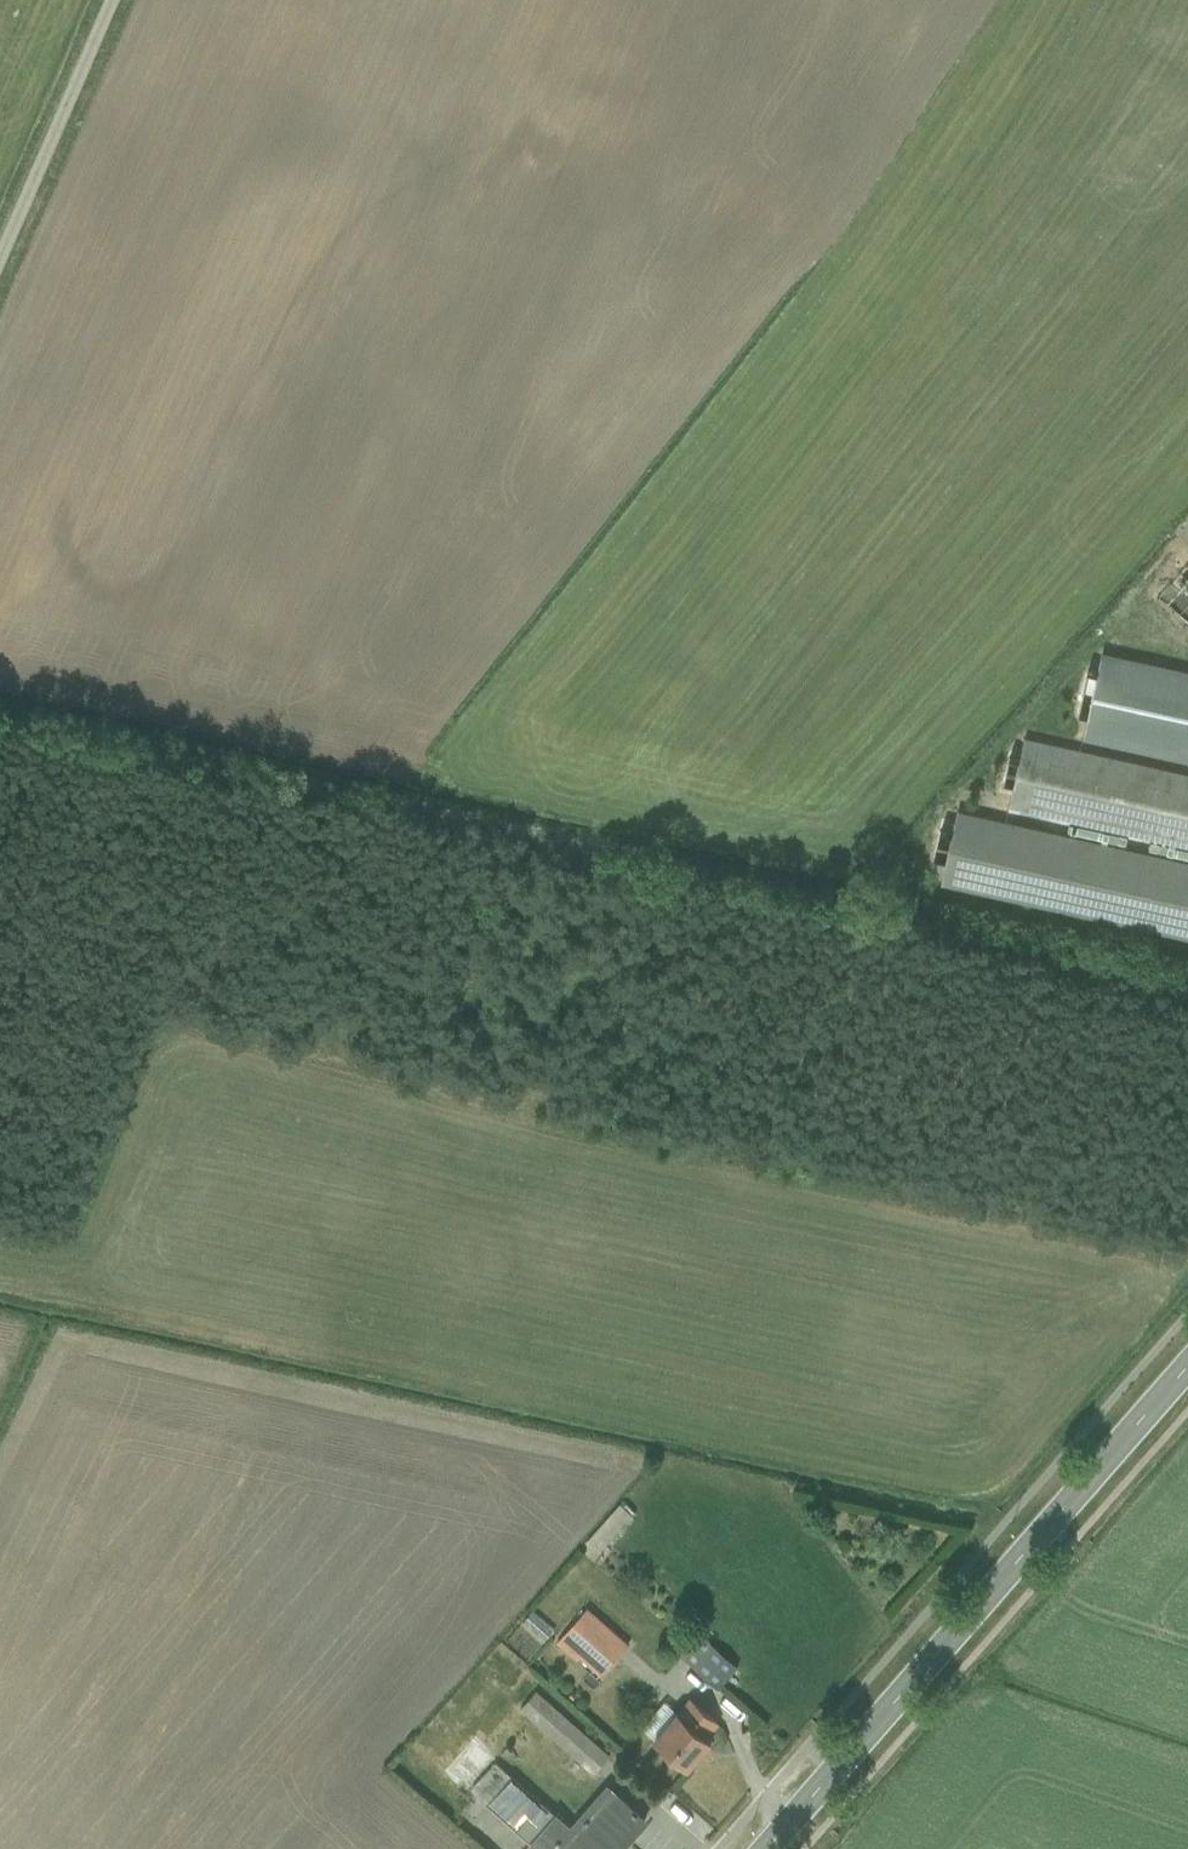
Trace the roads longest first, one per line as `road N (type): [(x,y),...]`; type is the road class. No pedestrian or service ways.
road 1 (primary): [(1187,1374),(768,1848)]
road 2 (unclassified): [(107,0),(0,247)]

